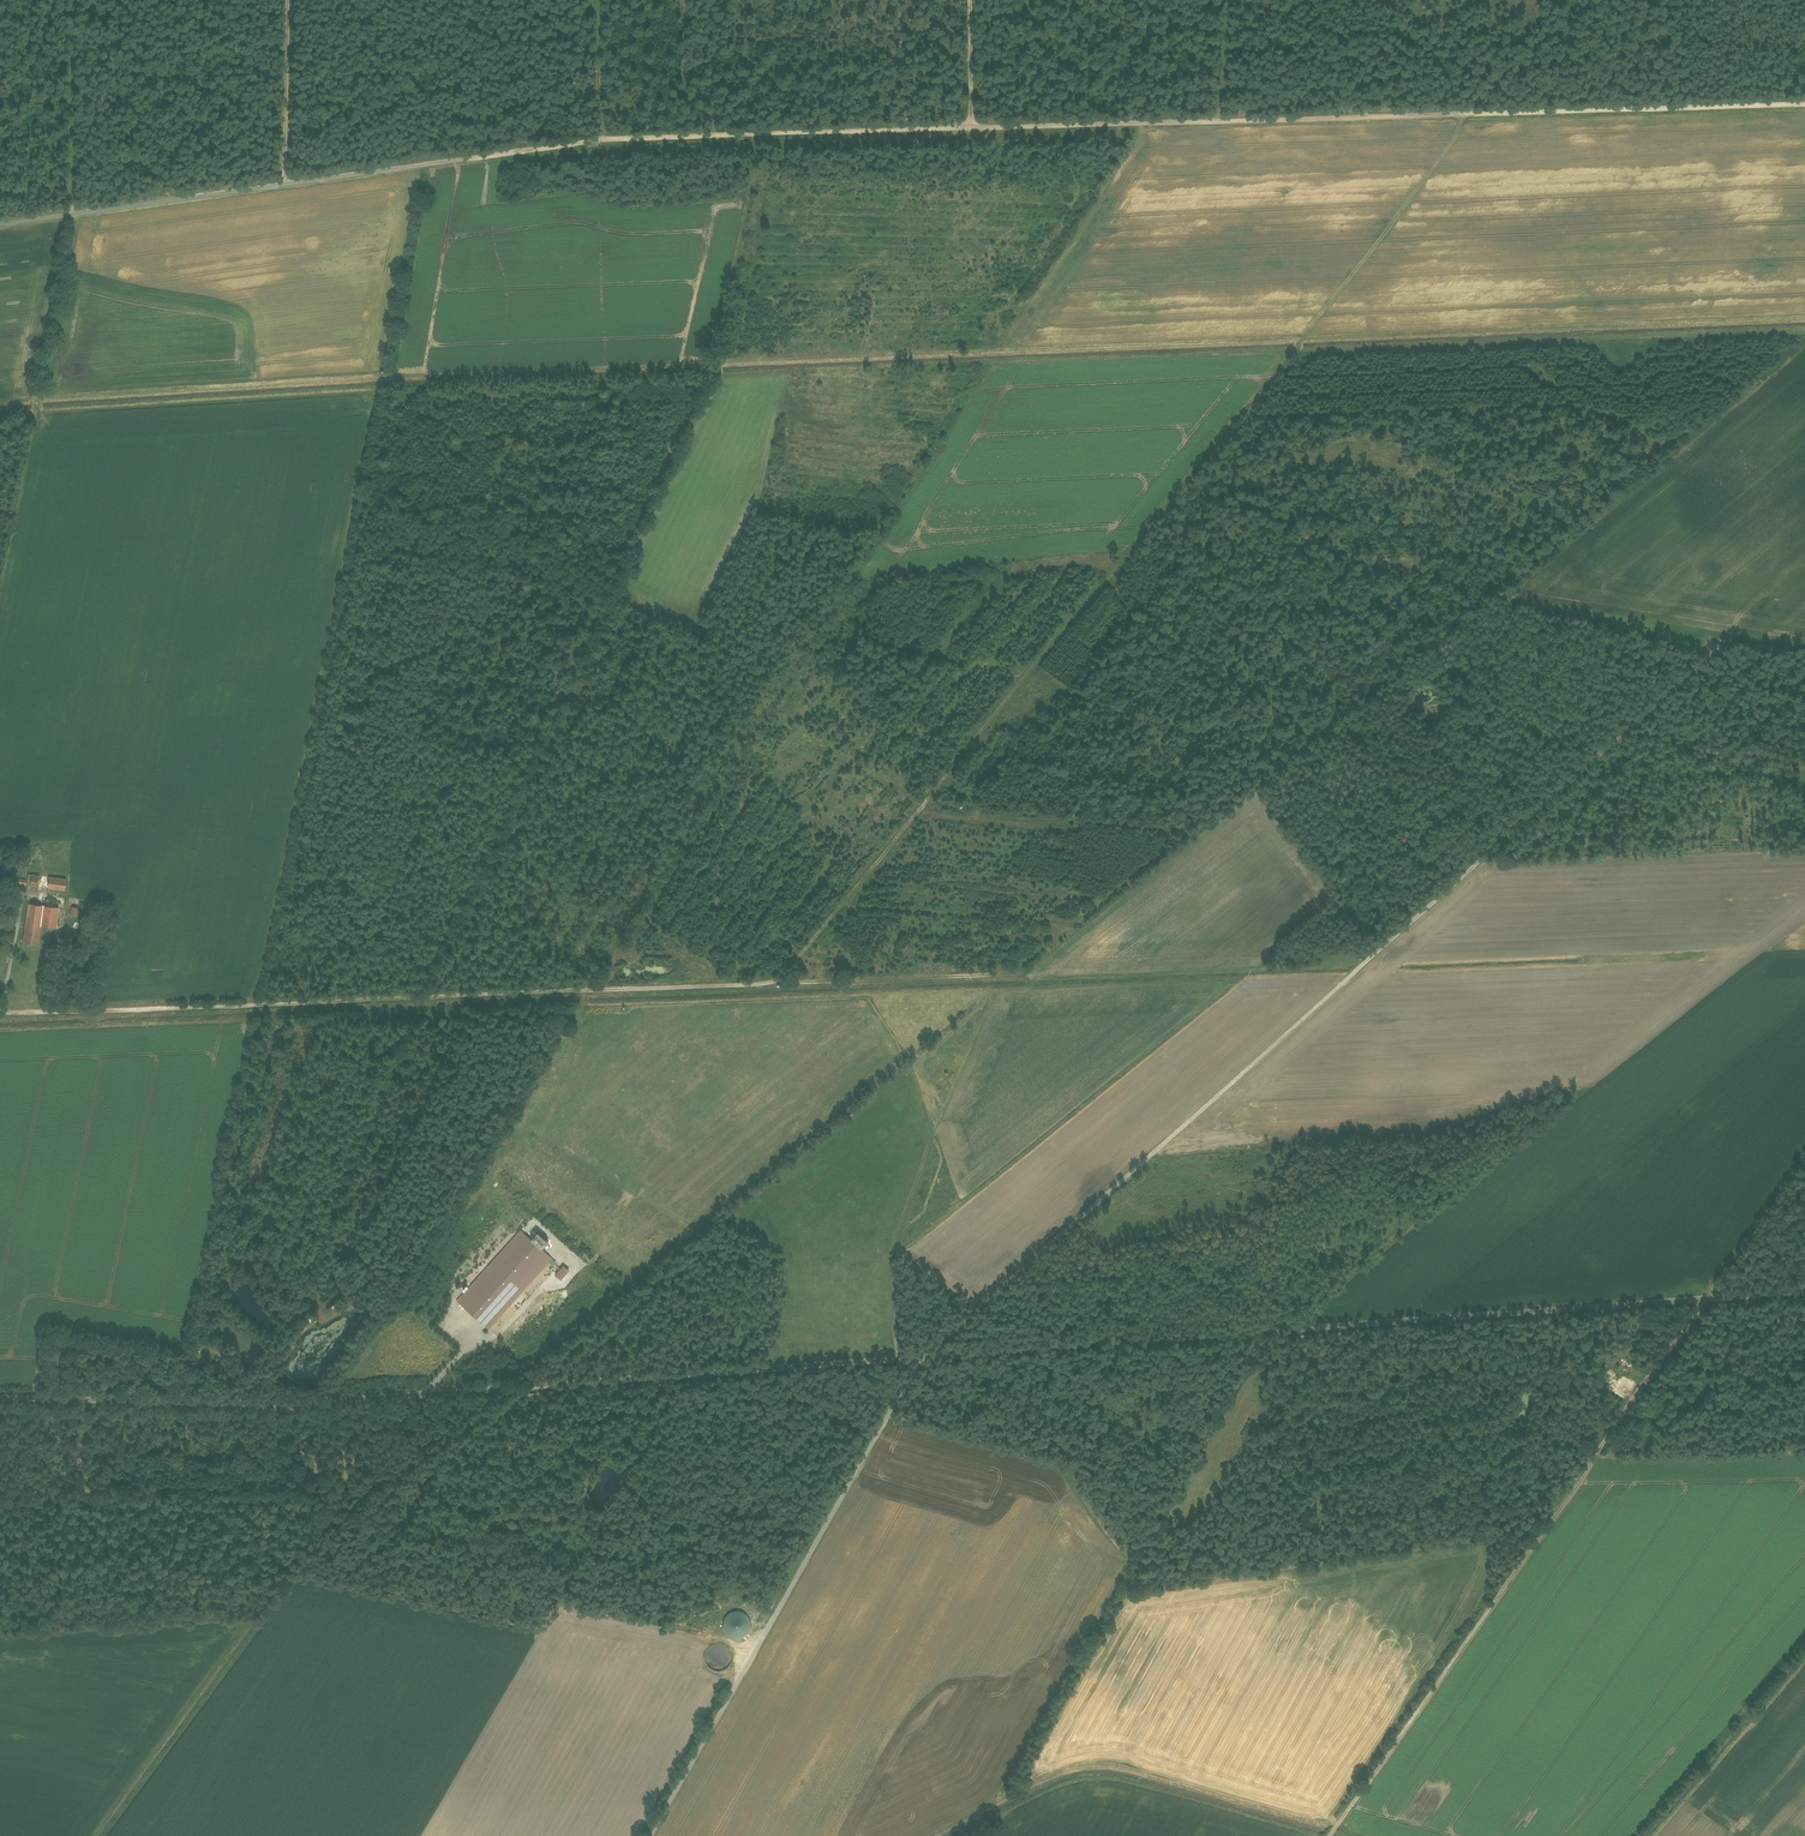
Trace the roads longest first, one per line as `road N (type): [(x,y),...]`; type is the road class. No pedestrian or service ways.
road 1 (track): [(0,224),(603,136),(1804,106)]
road 2 (unclassified): [(1804,1289),(620,1386),(263,1403),(0,1397)]
road 3 (track): [(1722,643),(924,1359),(651,1835)]
road 4 (track): [(914,825),(769,987),(9,1013)]
road 5 (track): [(1329,1835),(1705,1297)]
road 6 (track): [(0,602),(80,212)]
road 7 (track): [(284,183),(289,0)]
road 8 (track): [(714,133),(687,86),(683,0)]
road 9 (track): [(603,136),(603,0)]
road 10 (track): [(972,127),(969,0)]
road 11 (track): [(1219,121),(1225,0)]

